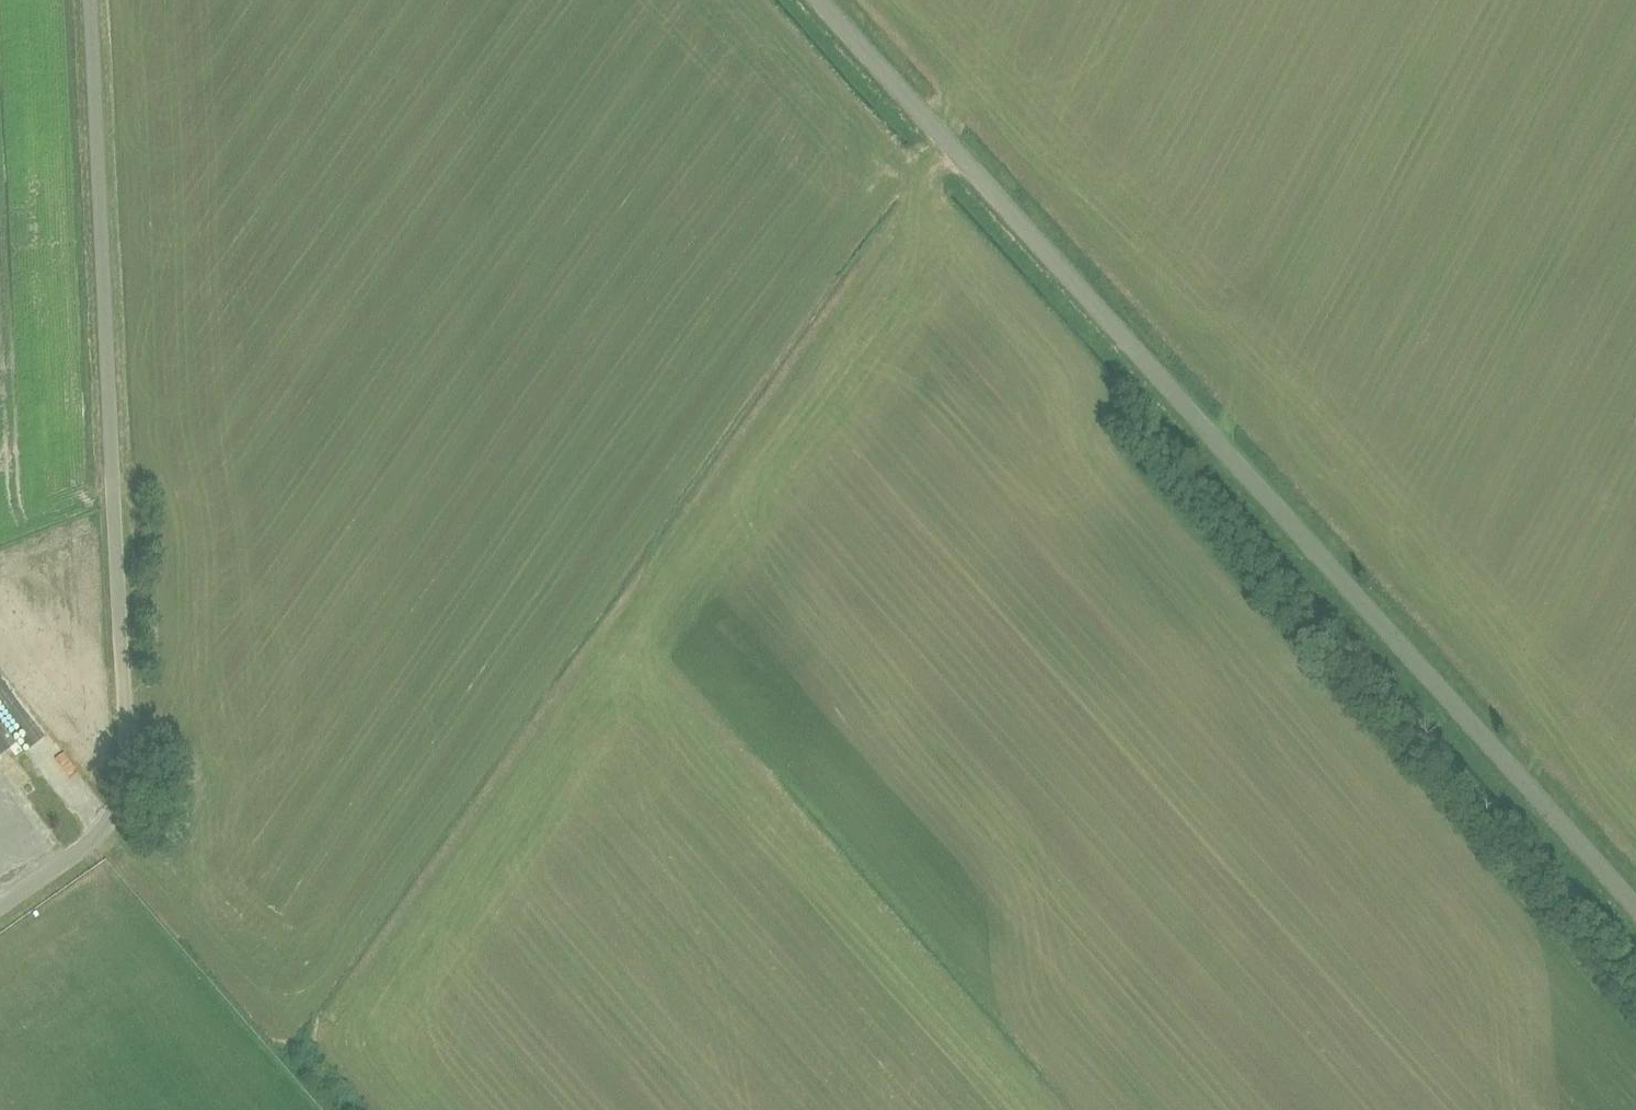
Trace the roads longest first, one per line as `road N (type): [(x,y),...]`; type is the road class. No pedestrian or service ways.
road 1 (unclassified): [(1635,910),(820,0)]
road 2 (unclassified): [(0,907),(95,840),(115,813),(126,777),(90,0)]

